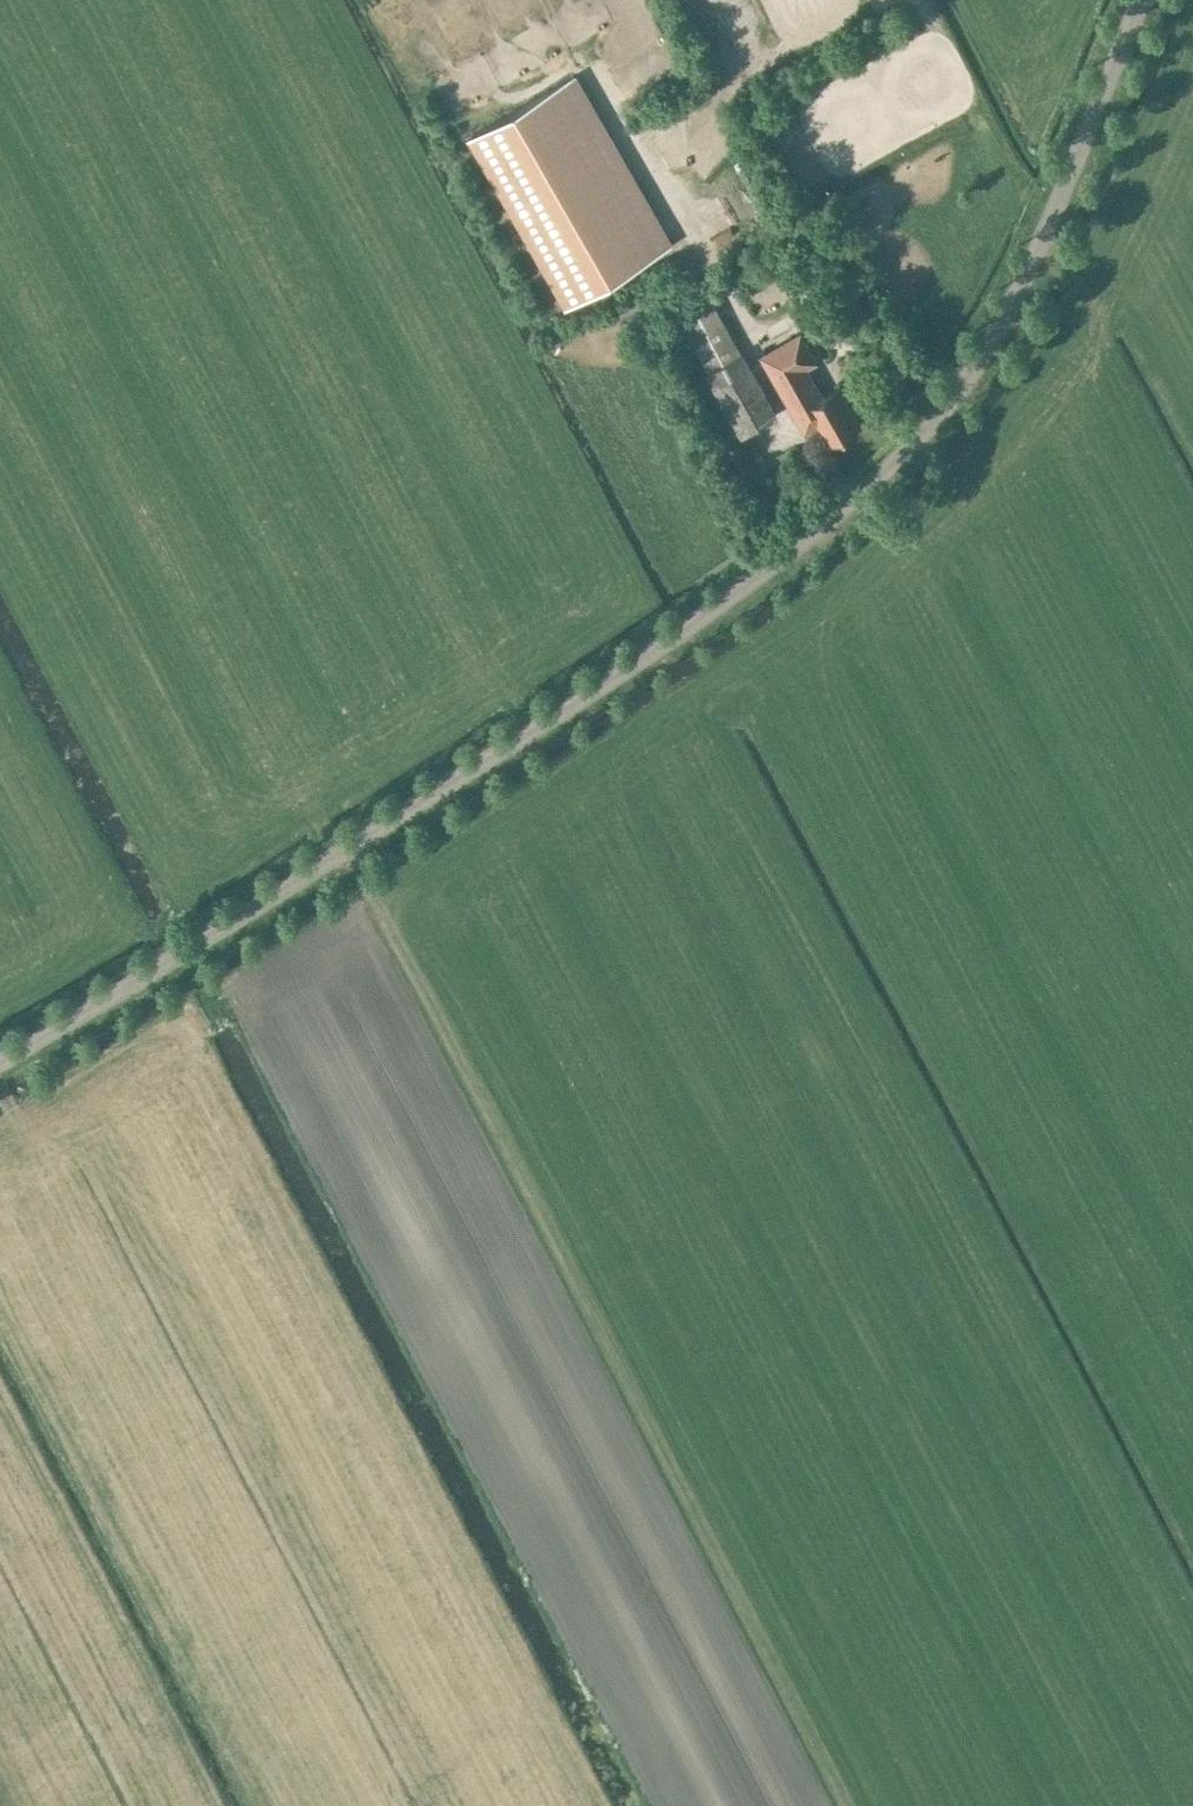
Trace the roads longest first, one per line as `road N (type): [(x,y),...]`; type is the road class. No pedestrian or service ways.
road 1 (unclassified): [(0,1066),(241,922),(679,640),(812,542),(940,427),(1004,331),(1144,0)]

